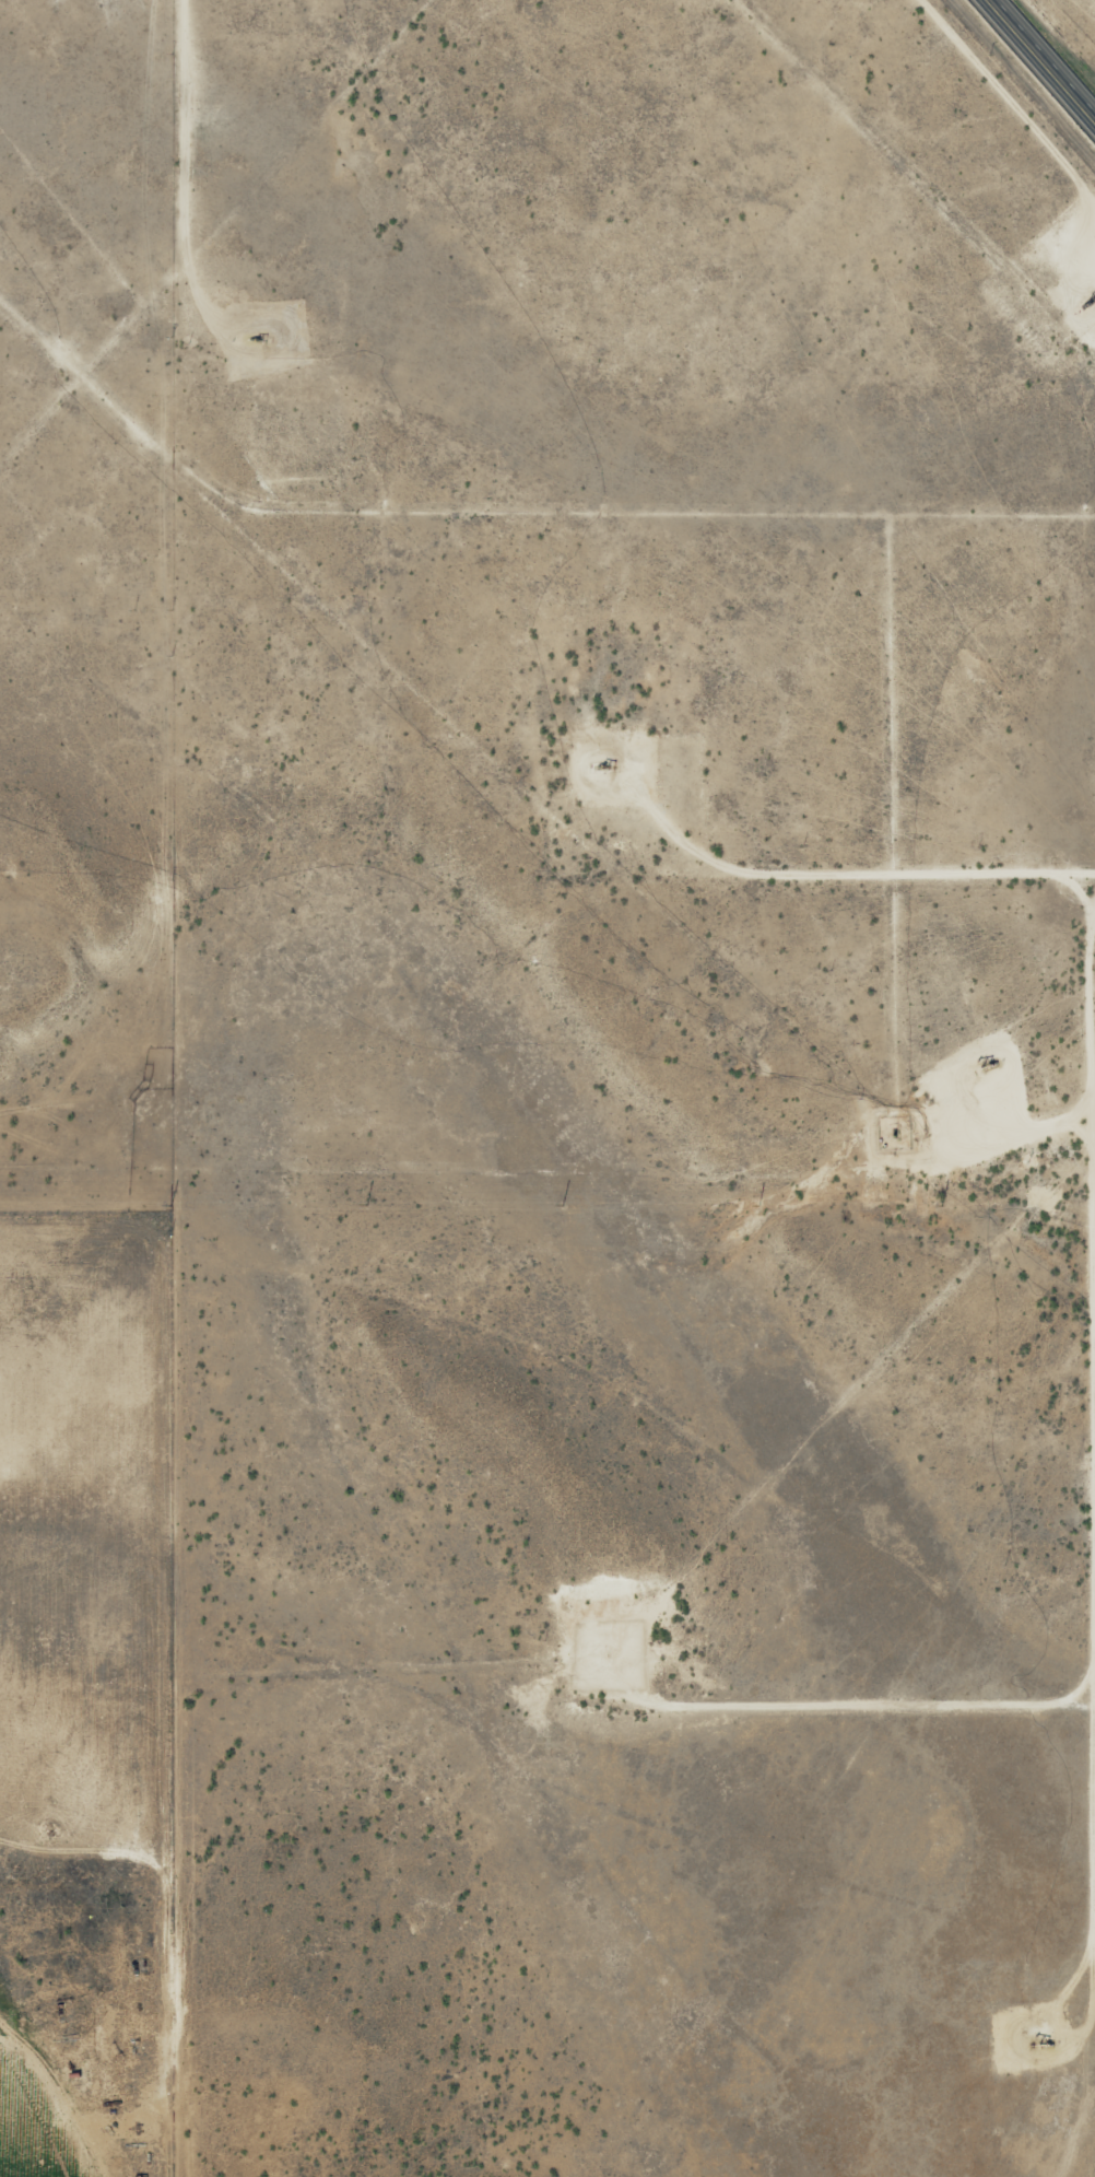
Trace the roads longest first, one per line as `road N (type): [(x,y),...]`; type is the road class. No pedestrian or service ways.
road 1 (primary): [(1094,121),(985,0)]

